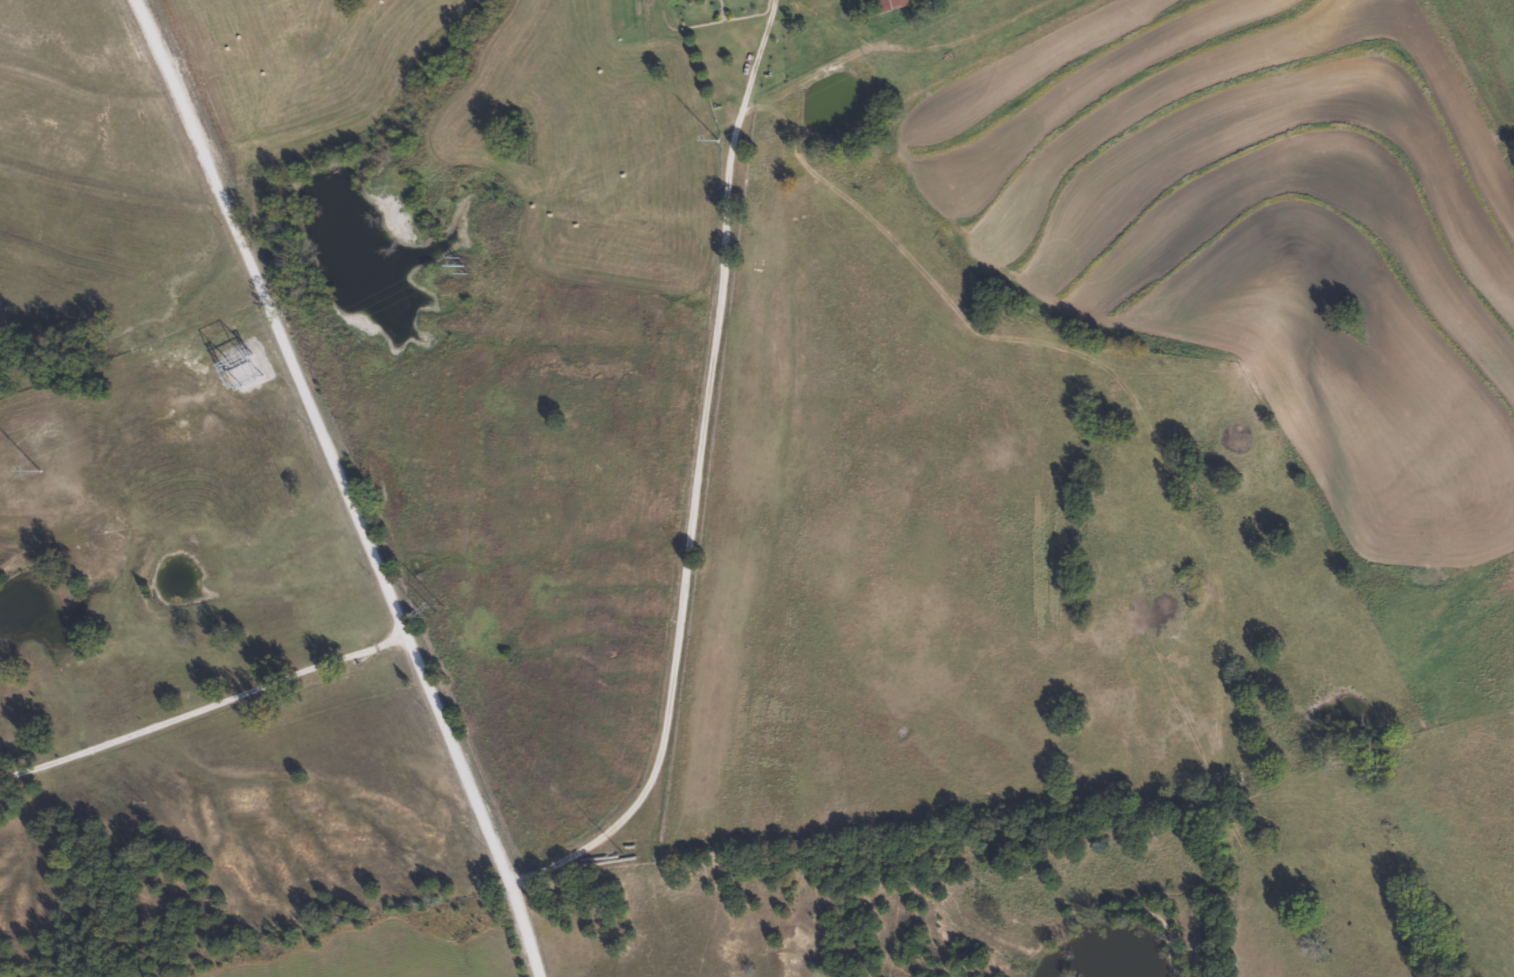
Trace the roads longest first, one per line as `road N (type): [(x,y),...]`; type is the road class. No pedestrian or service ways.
road 1 (residential): [(130,0),(146,29),(156,86),(172,96),(325,470),(468,788),(538,976)]

